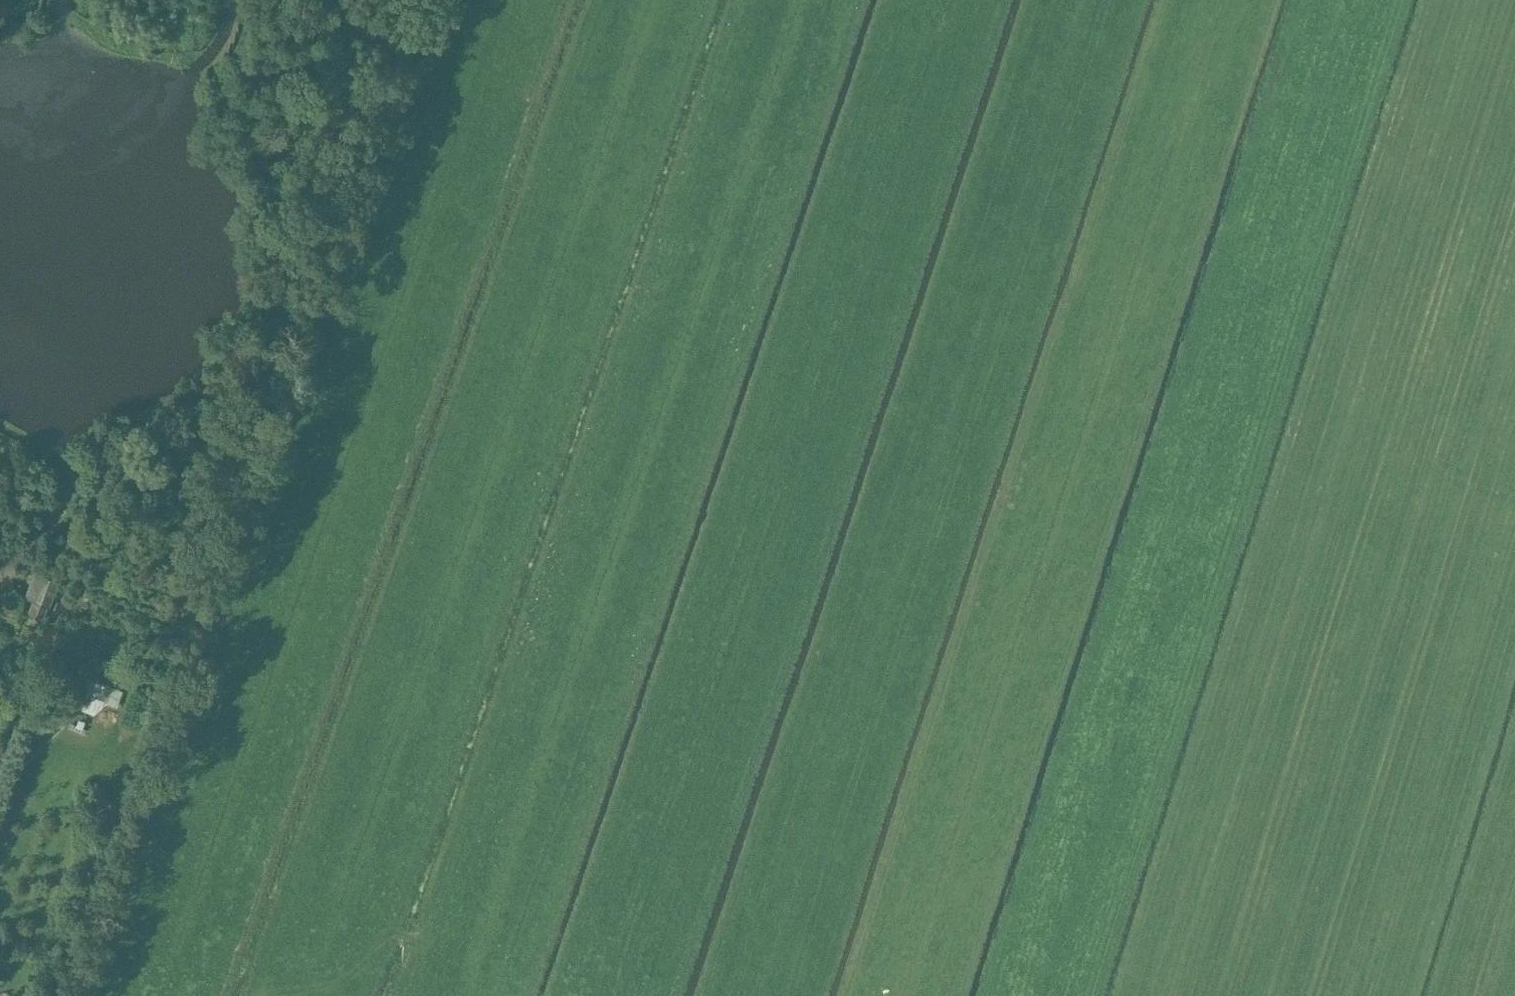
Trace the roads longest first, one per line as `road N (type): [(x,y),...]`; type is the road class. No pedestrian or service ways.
road 1 (track): [(285,995),(386,933),(421,940)]

